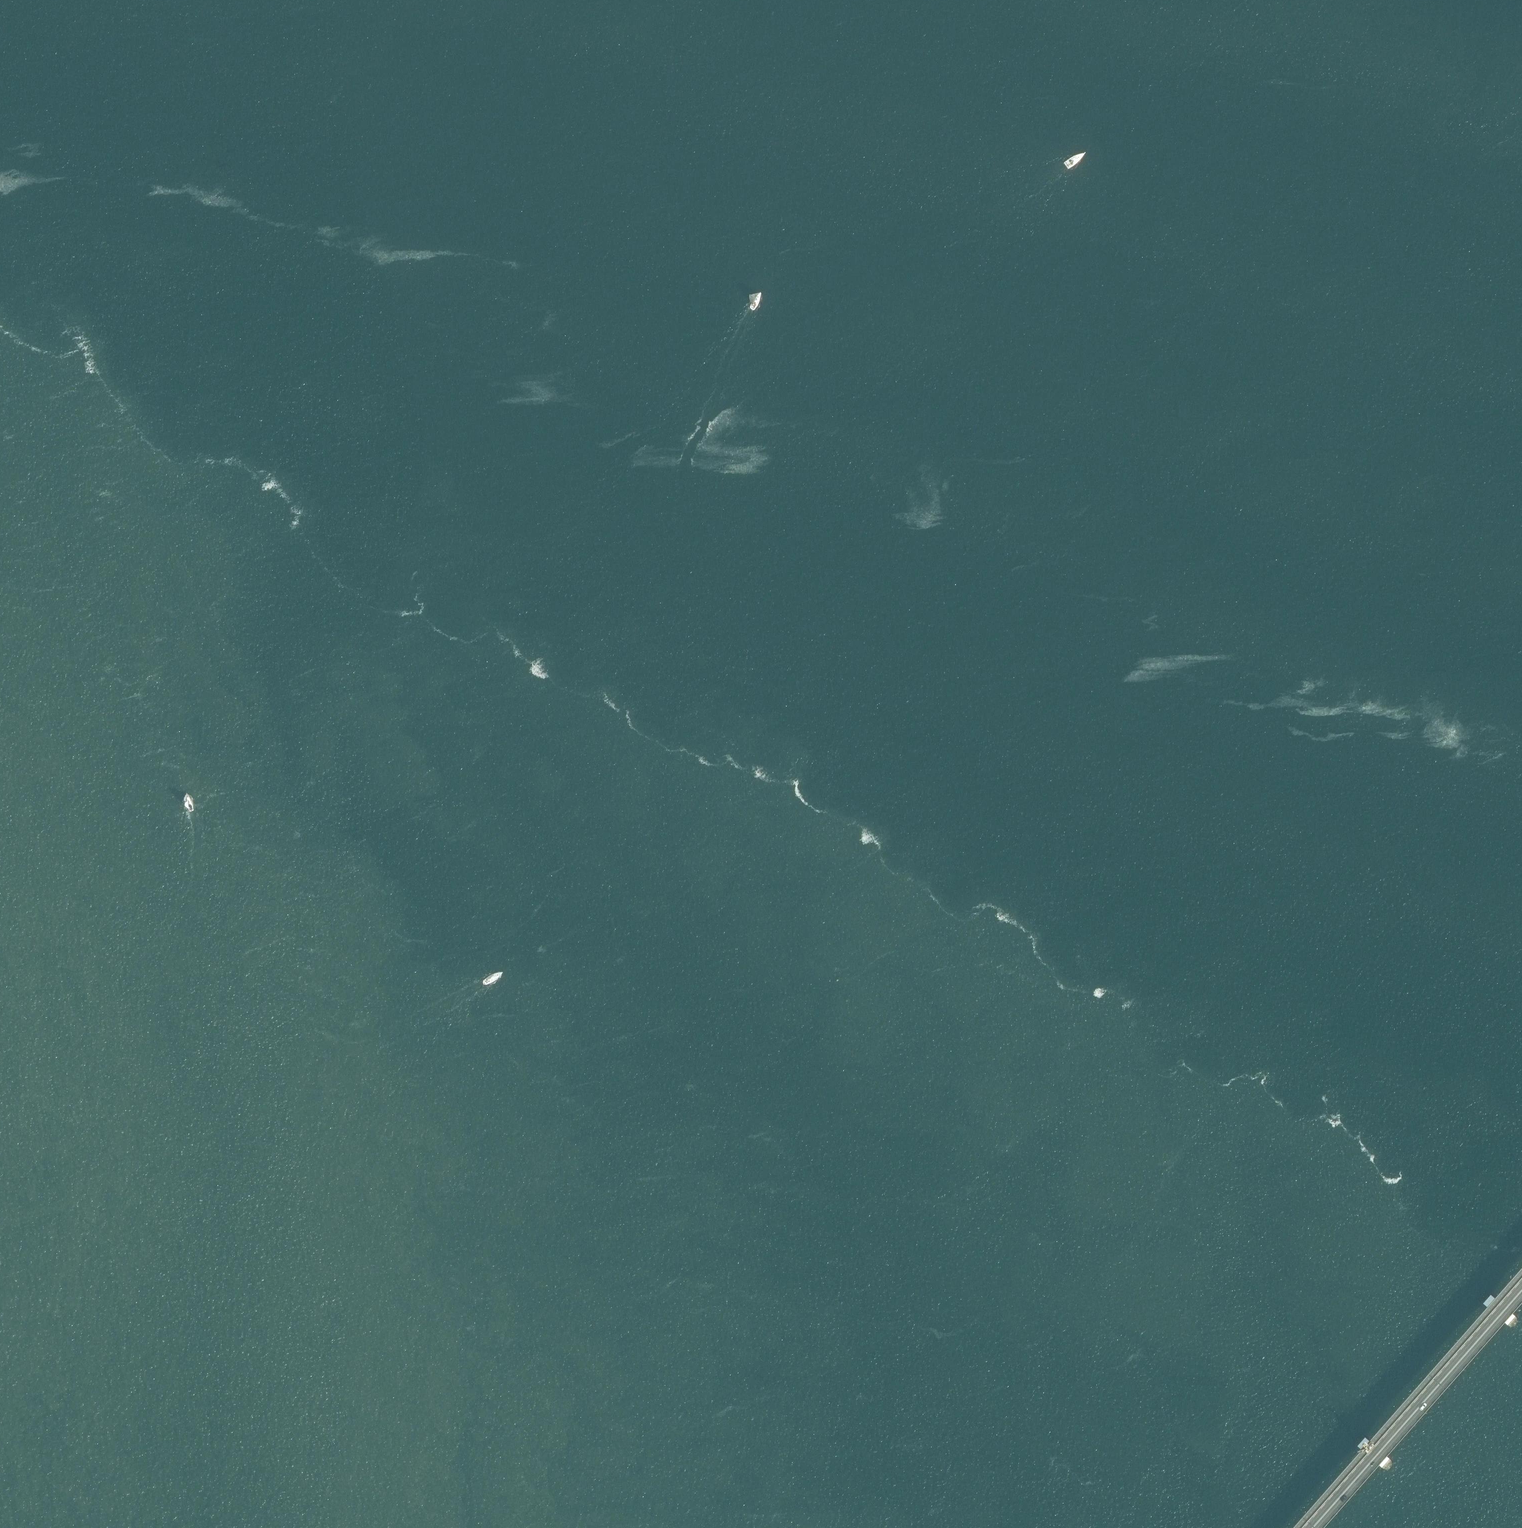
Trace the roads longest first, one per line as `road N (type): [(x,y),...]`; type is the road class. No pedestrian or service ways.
road 1 (primary): [(1311,1527),(1521,1289)]

